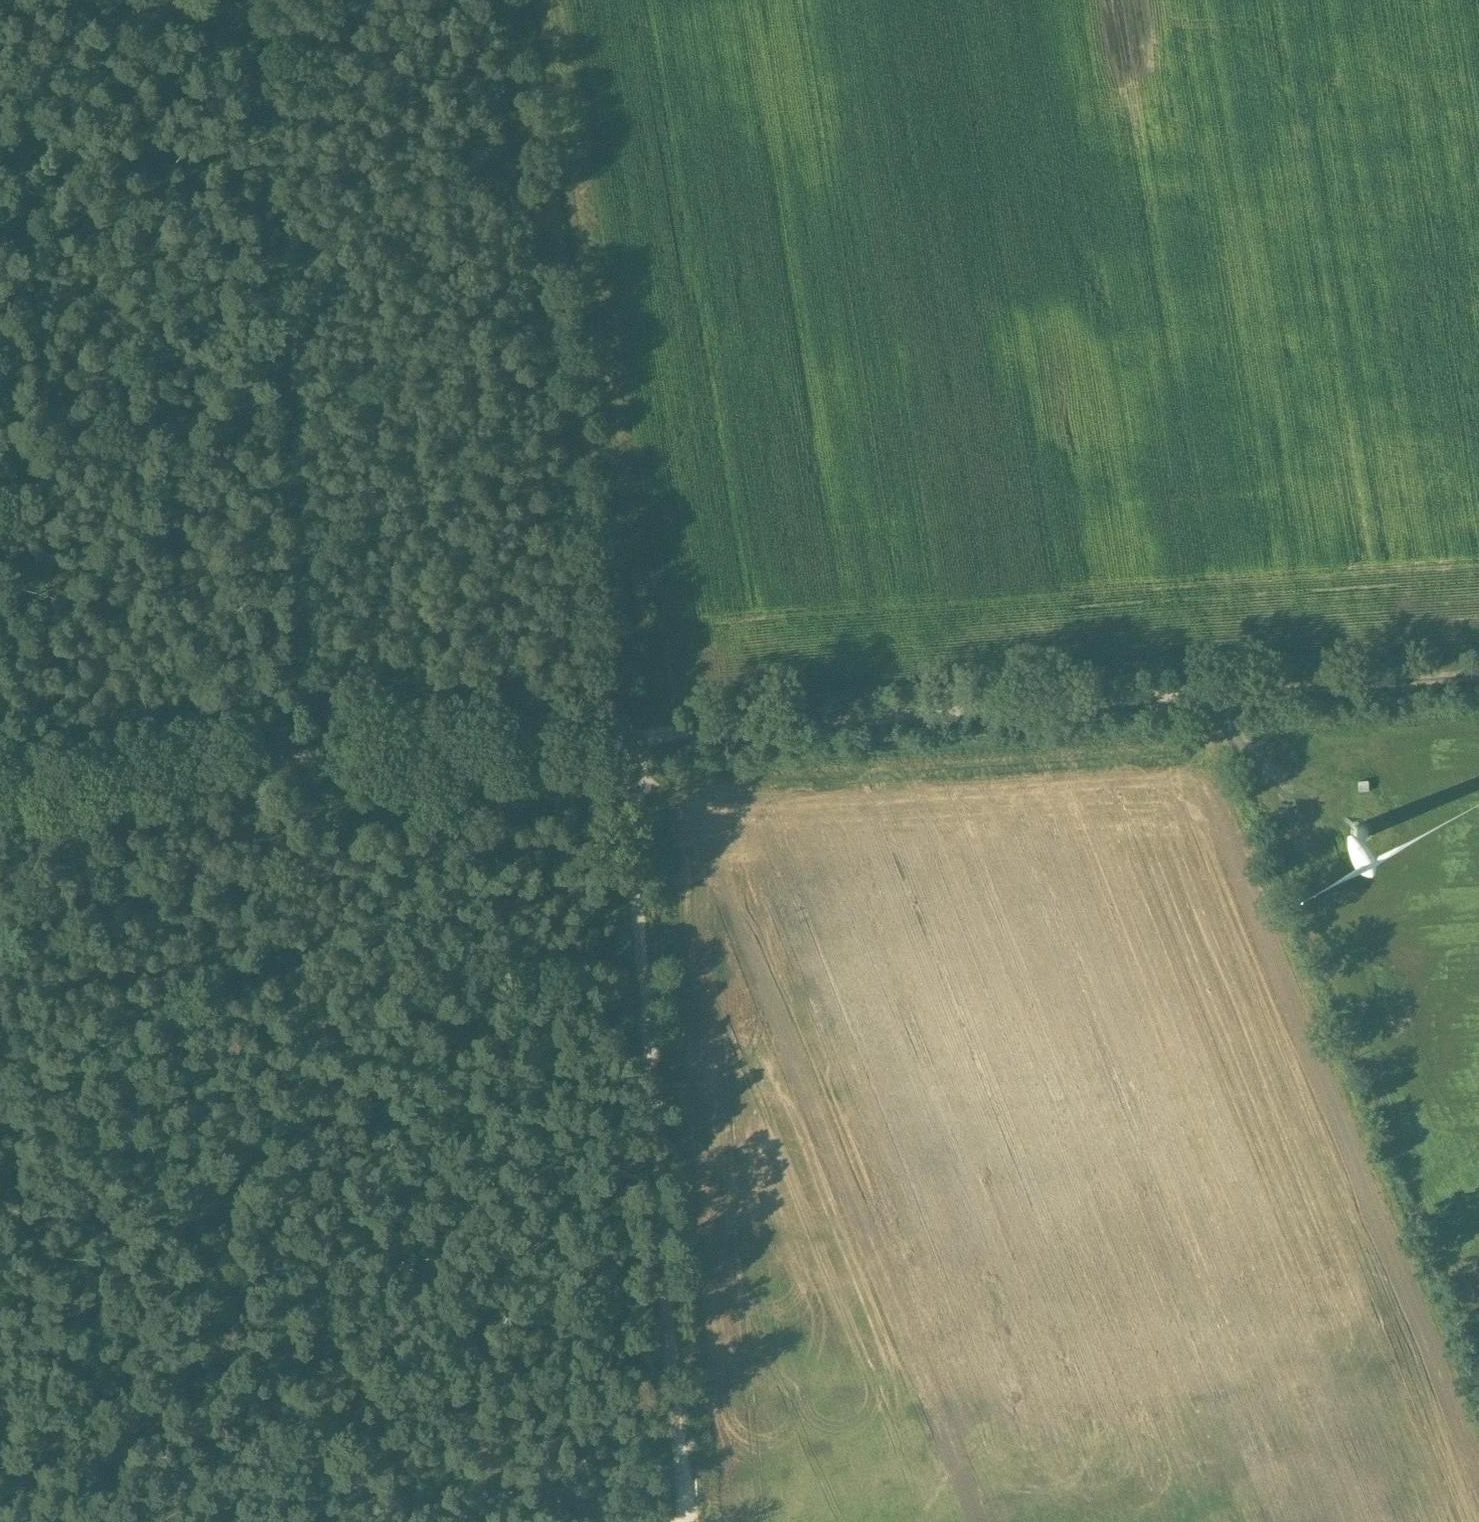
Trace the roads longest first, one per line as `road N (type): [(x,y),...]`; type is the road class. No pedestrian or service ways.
road 1 (track): [(1478,678),(0,786)]

